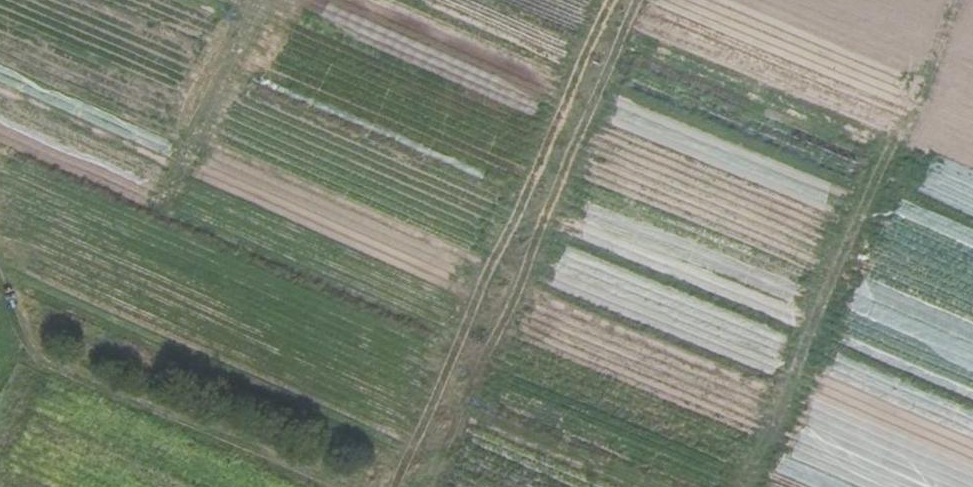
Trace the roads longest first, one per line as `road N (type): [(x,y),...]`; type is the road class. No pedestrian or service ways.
road 1 (track): [(609,0),(396,486)]

